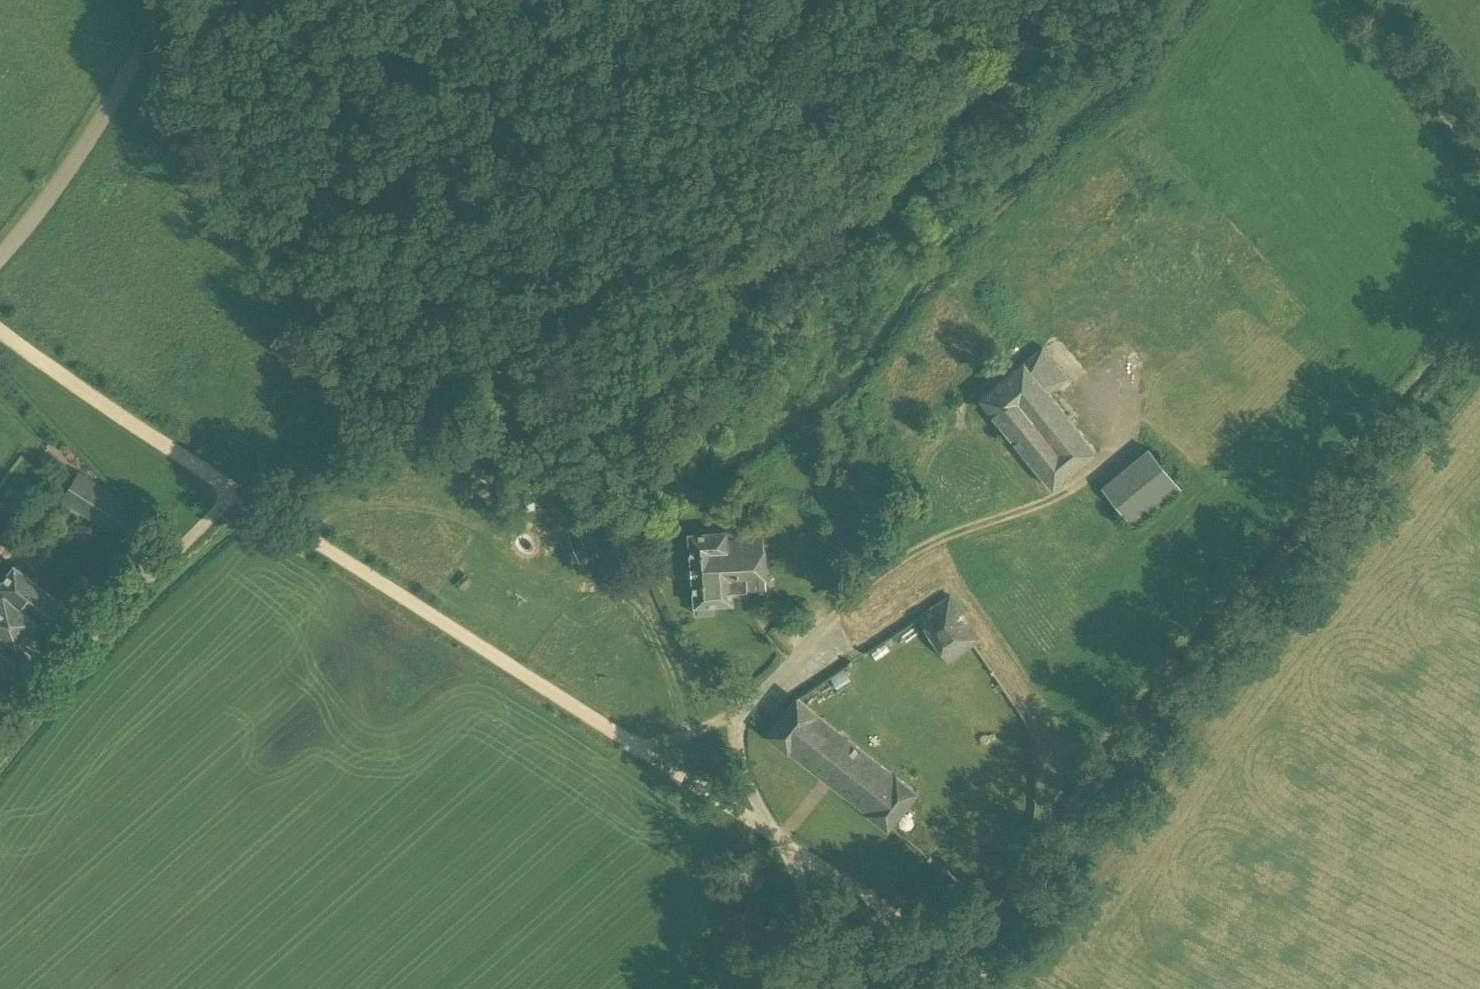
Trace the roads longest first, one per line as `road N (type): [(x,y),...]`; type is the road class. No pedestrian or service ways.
road 1 (track): [(997,969),(788,846),(245,486)]
road 2 (track): [(10,729),(116,601),(245,486)]
road 3 (unclassified): [(0,258),(101,121),(169,0)]
road 4 (unclassified): [(805,977),(788,846),(709,700)]
road 5 (track): [(245,486),(0,324)]

